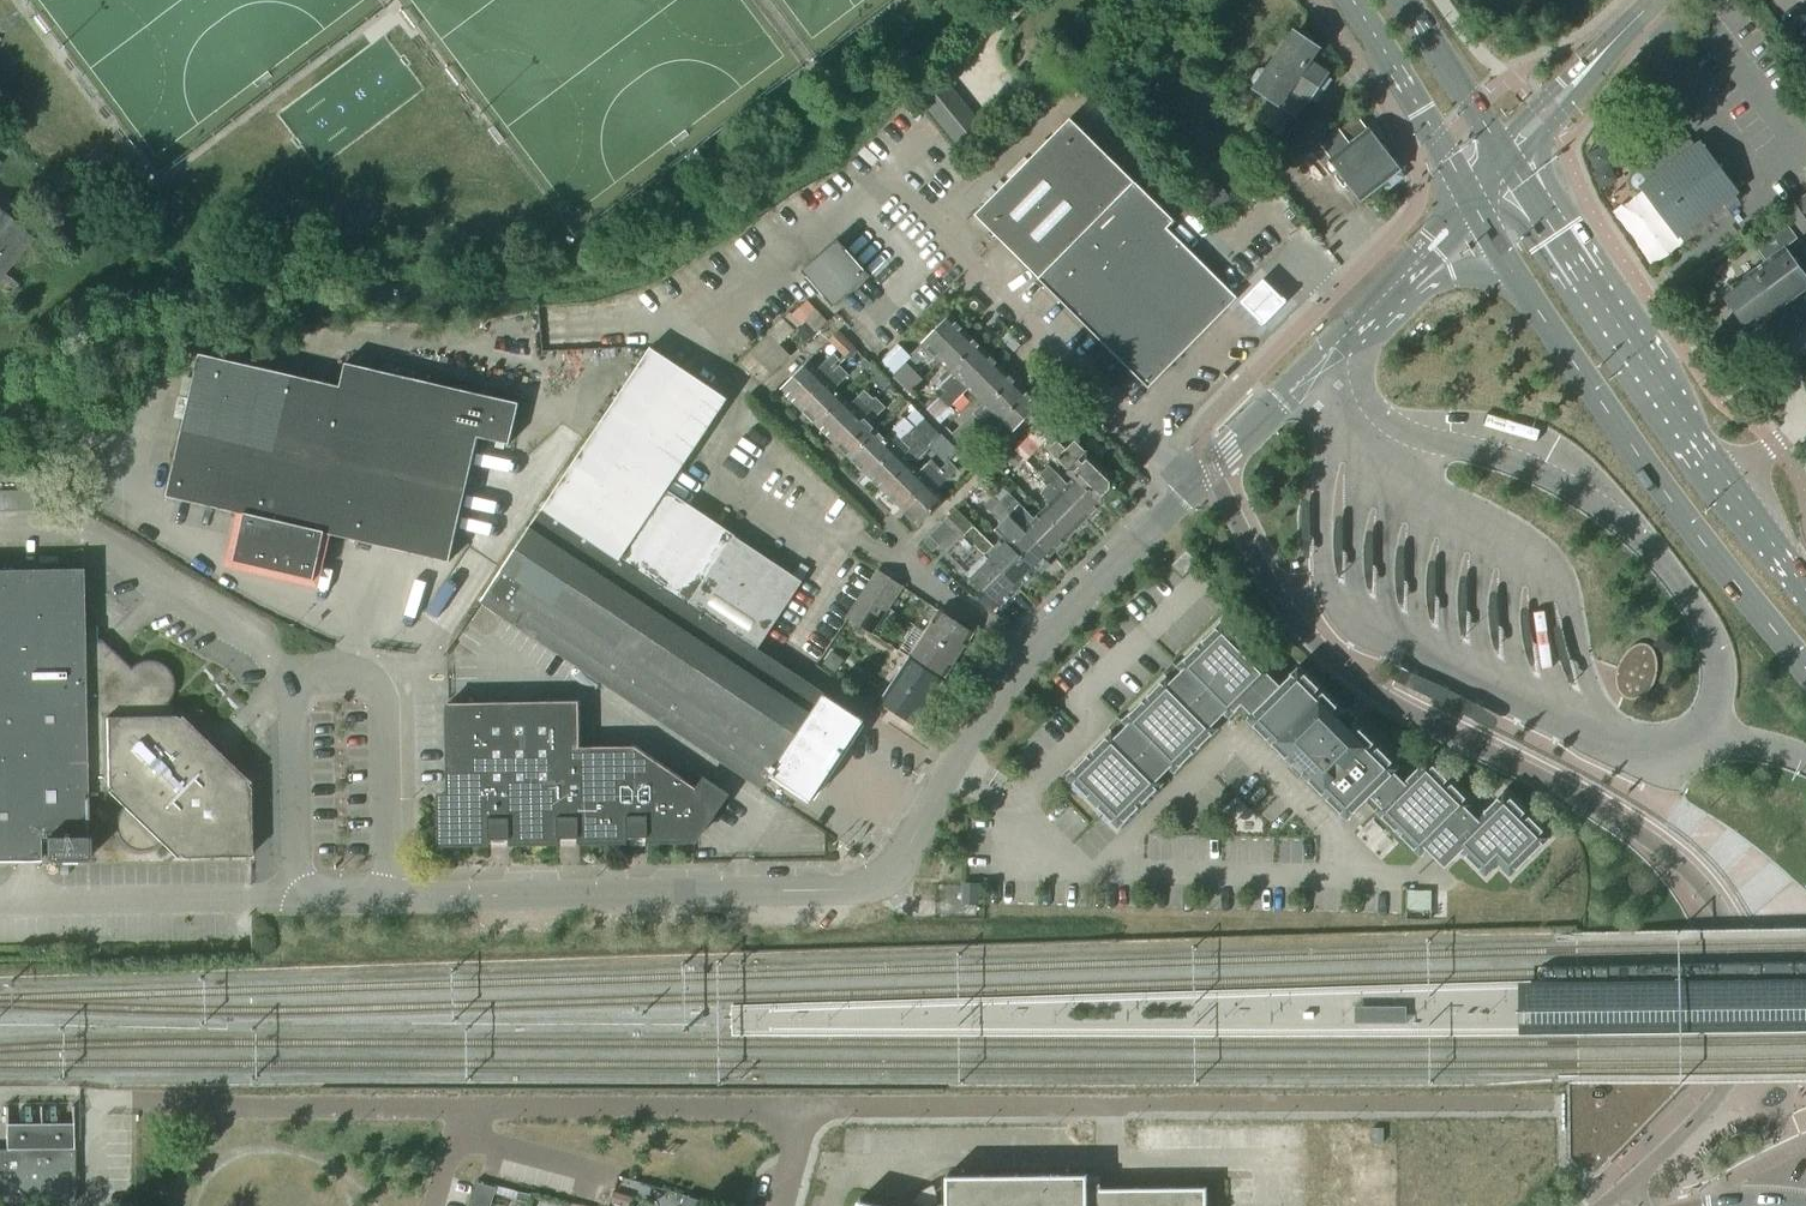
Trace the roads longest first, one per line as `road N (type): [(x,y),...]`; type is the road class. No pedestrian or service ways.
road 1 (unclassified): [(390,899),(852,891),(882,880),(904,861),(1026,663),(1473,201)]
road 2 (residential): [(799,1105),(1565,1102)]
road 3 (residential): [(799,1105),(239,1108),(134,1098)]
road 4 (primary): [(1473,201),(1645,467),(1805,671)]
road 5 (unclassified): [(390,899),(385,703),(364,670),(337,665),(309,672),(295,691),(298,900)]
road 6 (primary): [(1805,590),(1506,161)]
road 7 (primary): [(1351,0),(1473,201)]
road 8 (tertiary): [(1506,161),(1657,0)]
road 9 (primary): [(1506,161),(1402,0)]

